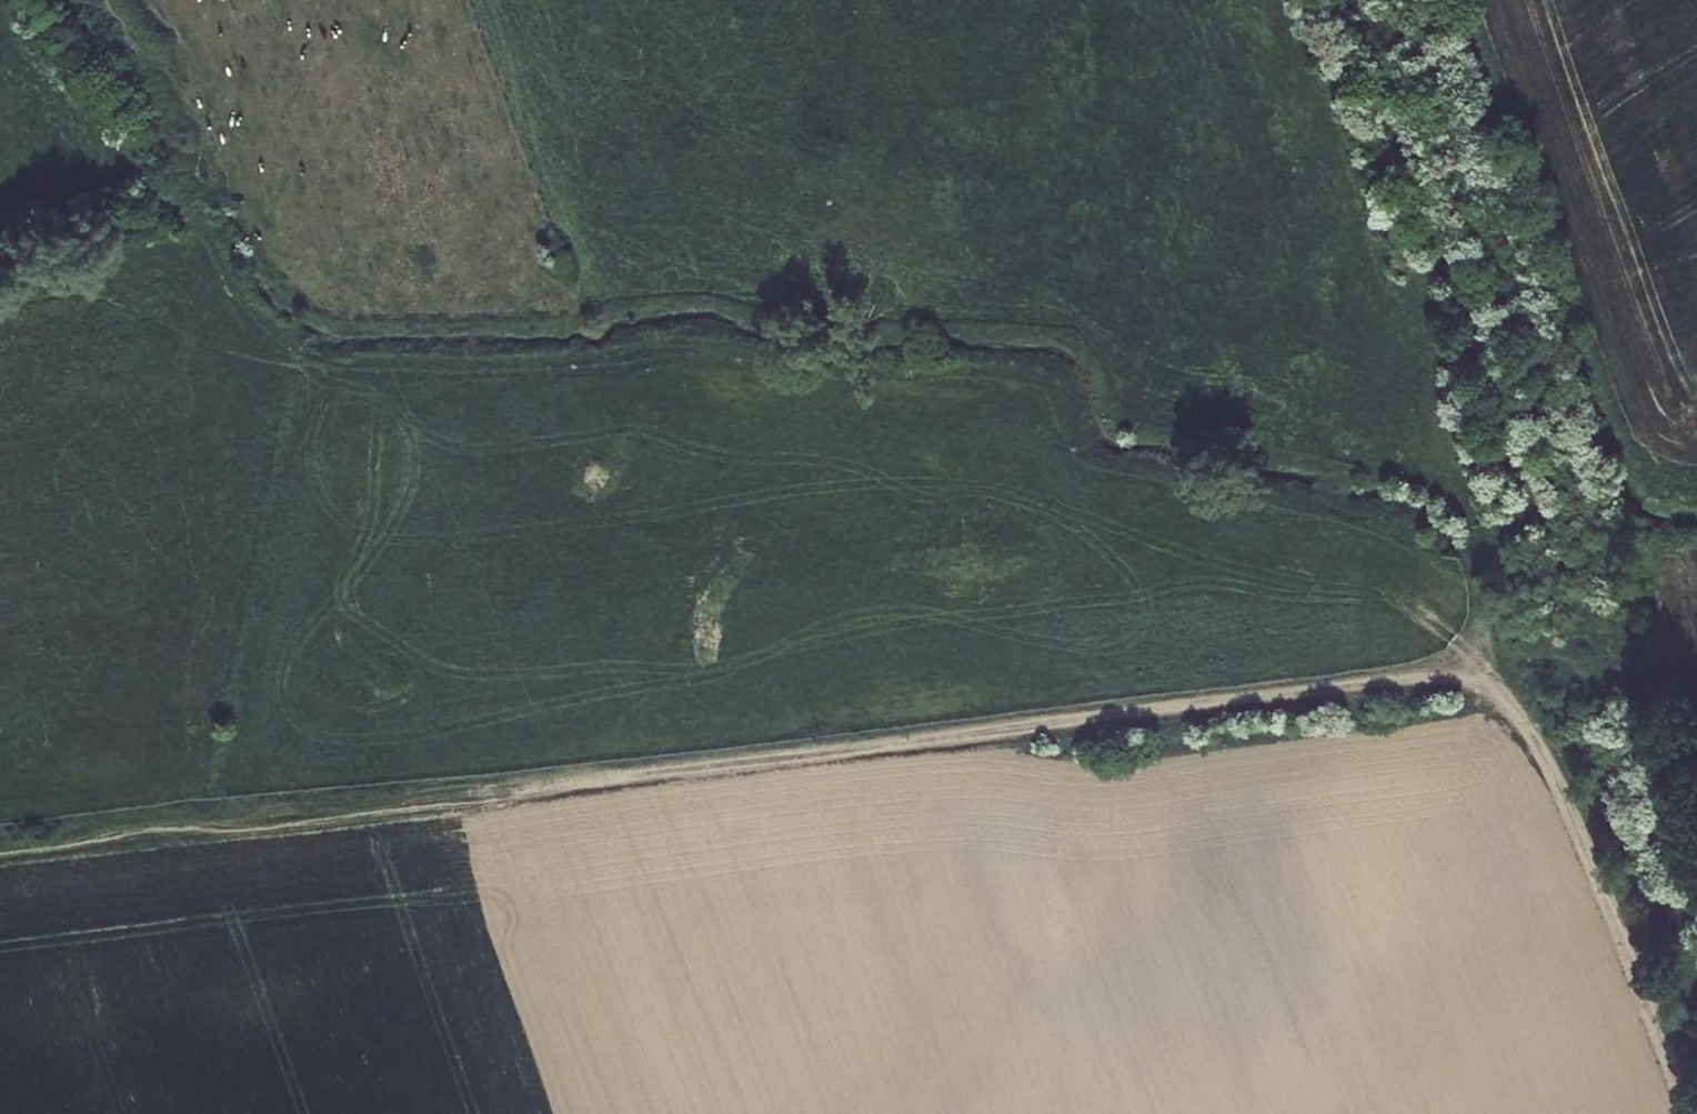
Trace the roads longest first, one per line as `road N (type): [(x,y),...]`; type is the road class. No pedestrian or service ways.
road 1 (track): [(0,855),(1377,685)]
road 2 (track): [(1377,685),(1472,678),(1548,760),(1688,1113)]

